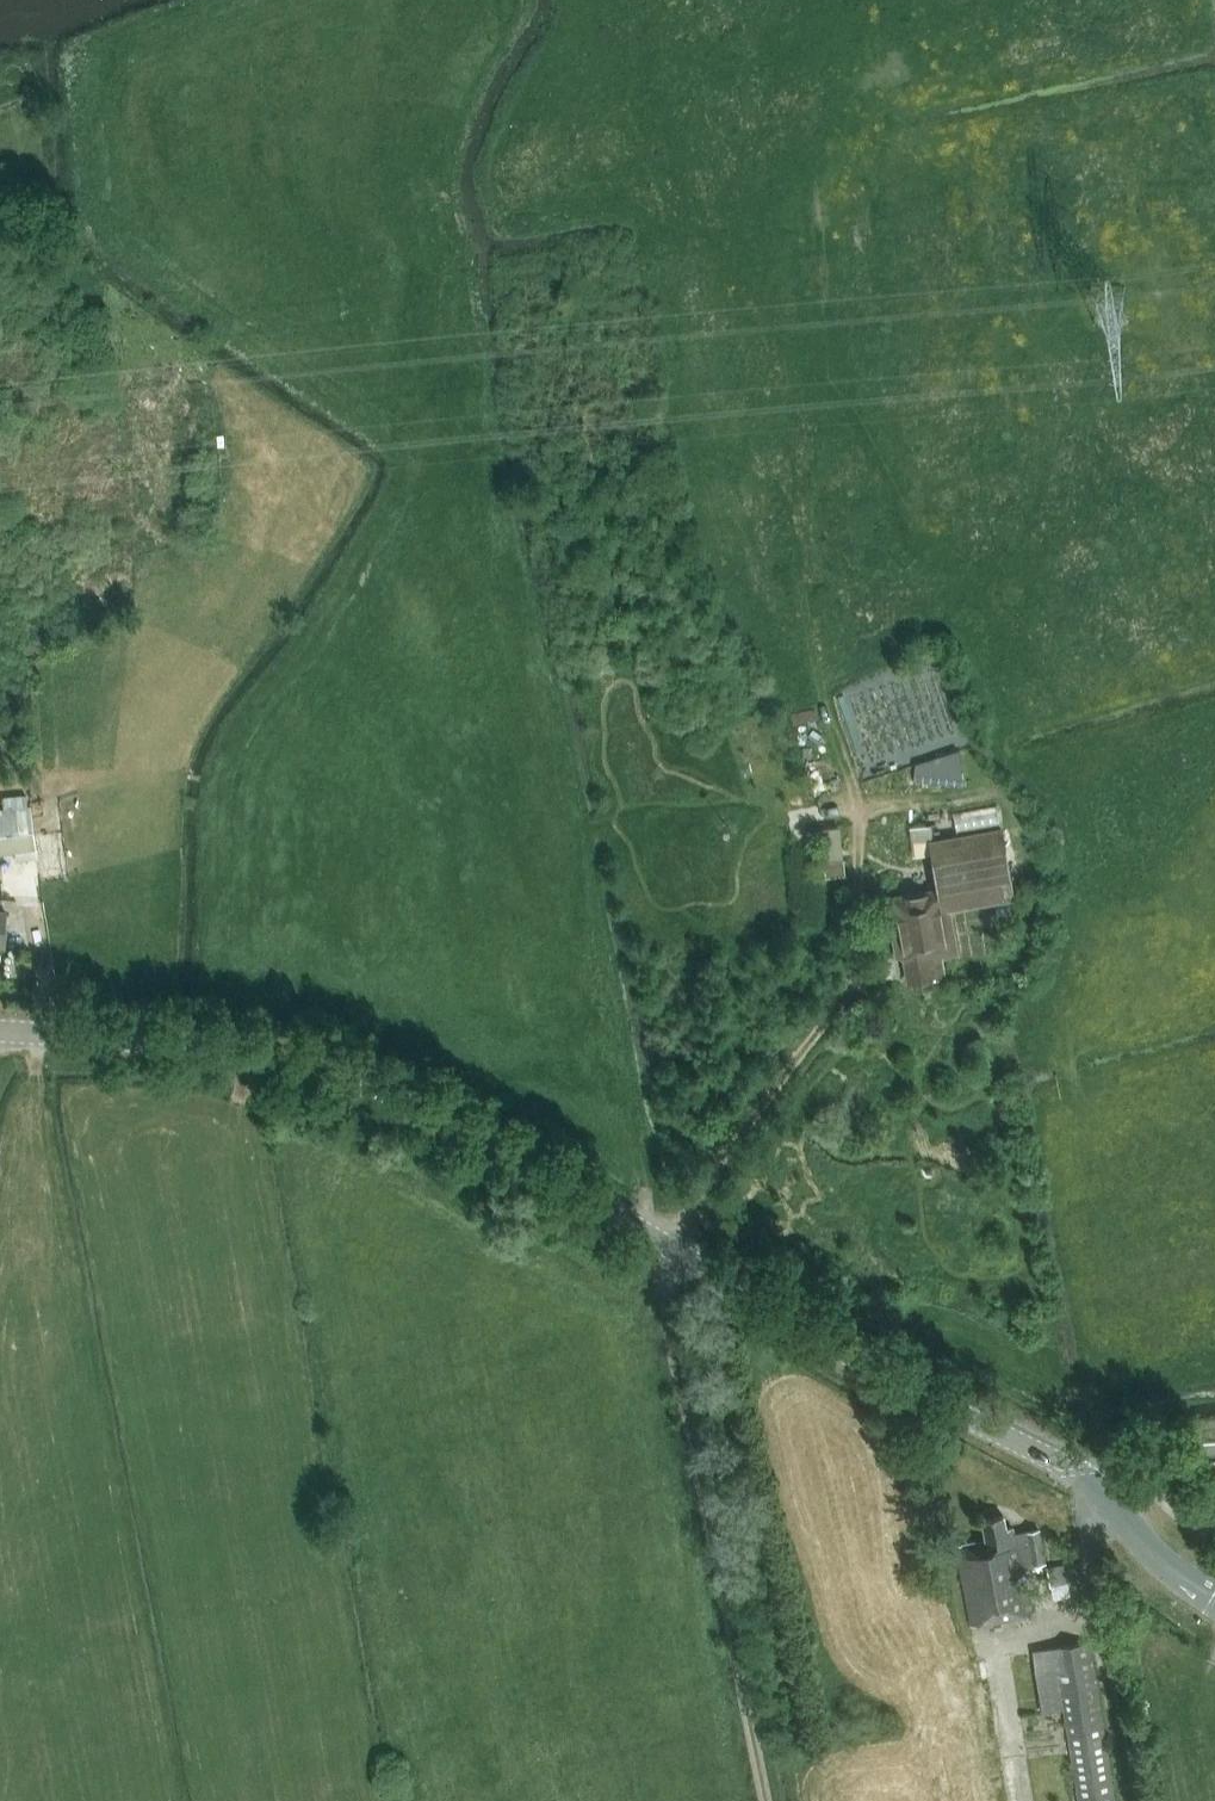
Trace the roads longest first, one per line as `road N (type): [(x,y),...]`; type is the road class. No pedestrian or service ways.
road 1 (tertiary): [(1212,1599),(1175,1574),(1072,1470),(421,1109),(313,1067),(204,1046),(0,1033)]
road 2 (track): [(765,1800),(665,1293),(677,1250)]
road 3 (track): [(666,1243),(845,995),(861,967),(860,893)]

